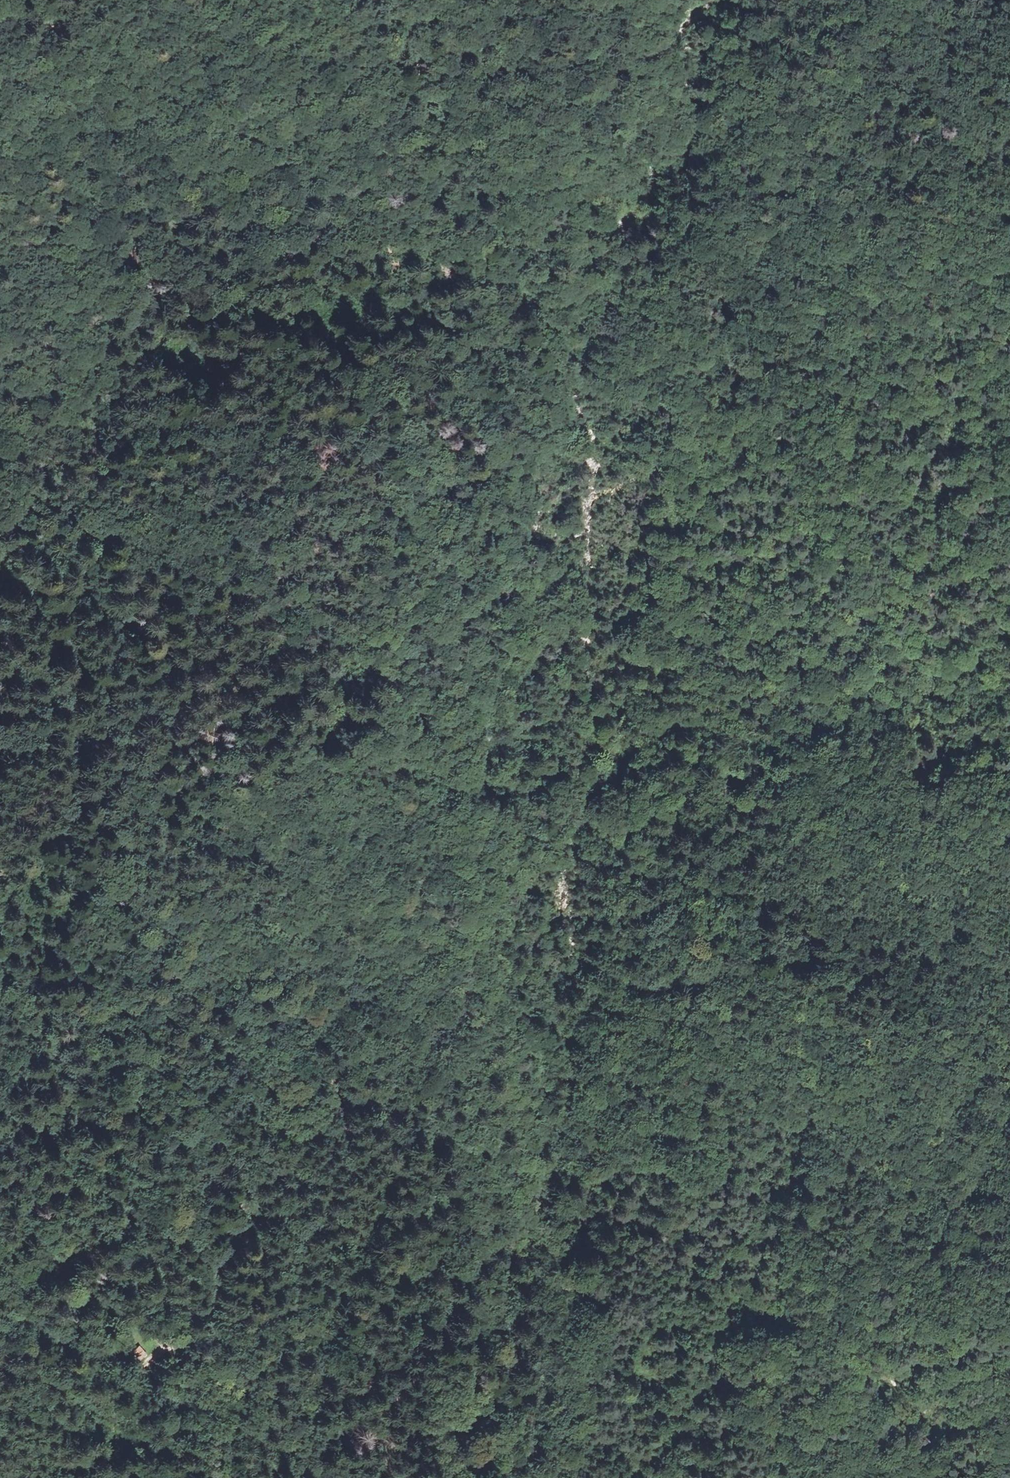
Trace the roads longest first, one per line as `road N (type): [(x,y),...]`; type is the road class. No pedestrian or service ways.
road 1 (track): [(92,1477),(148,1367),(186,1341),(216,1244),(283,1172),(311,1117),(343,1098),(371,1106),(385,1141),(384,1176),(315,1334),(298,1477)]
road 2 (track): [(0,734),(38,693),(238,569),(267,544),(279,508)]

